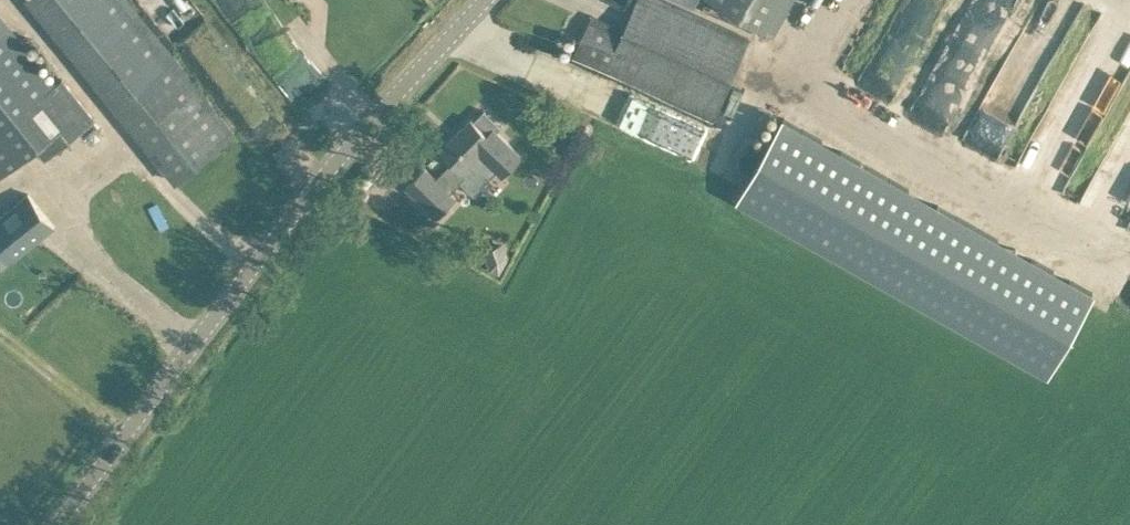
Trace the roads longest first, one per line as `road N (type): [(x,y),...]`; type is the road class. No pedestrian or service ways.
road 1 (tertiary): [(60,524),(359,132),(483,0)]

